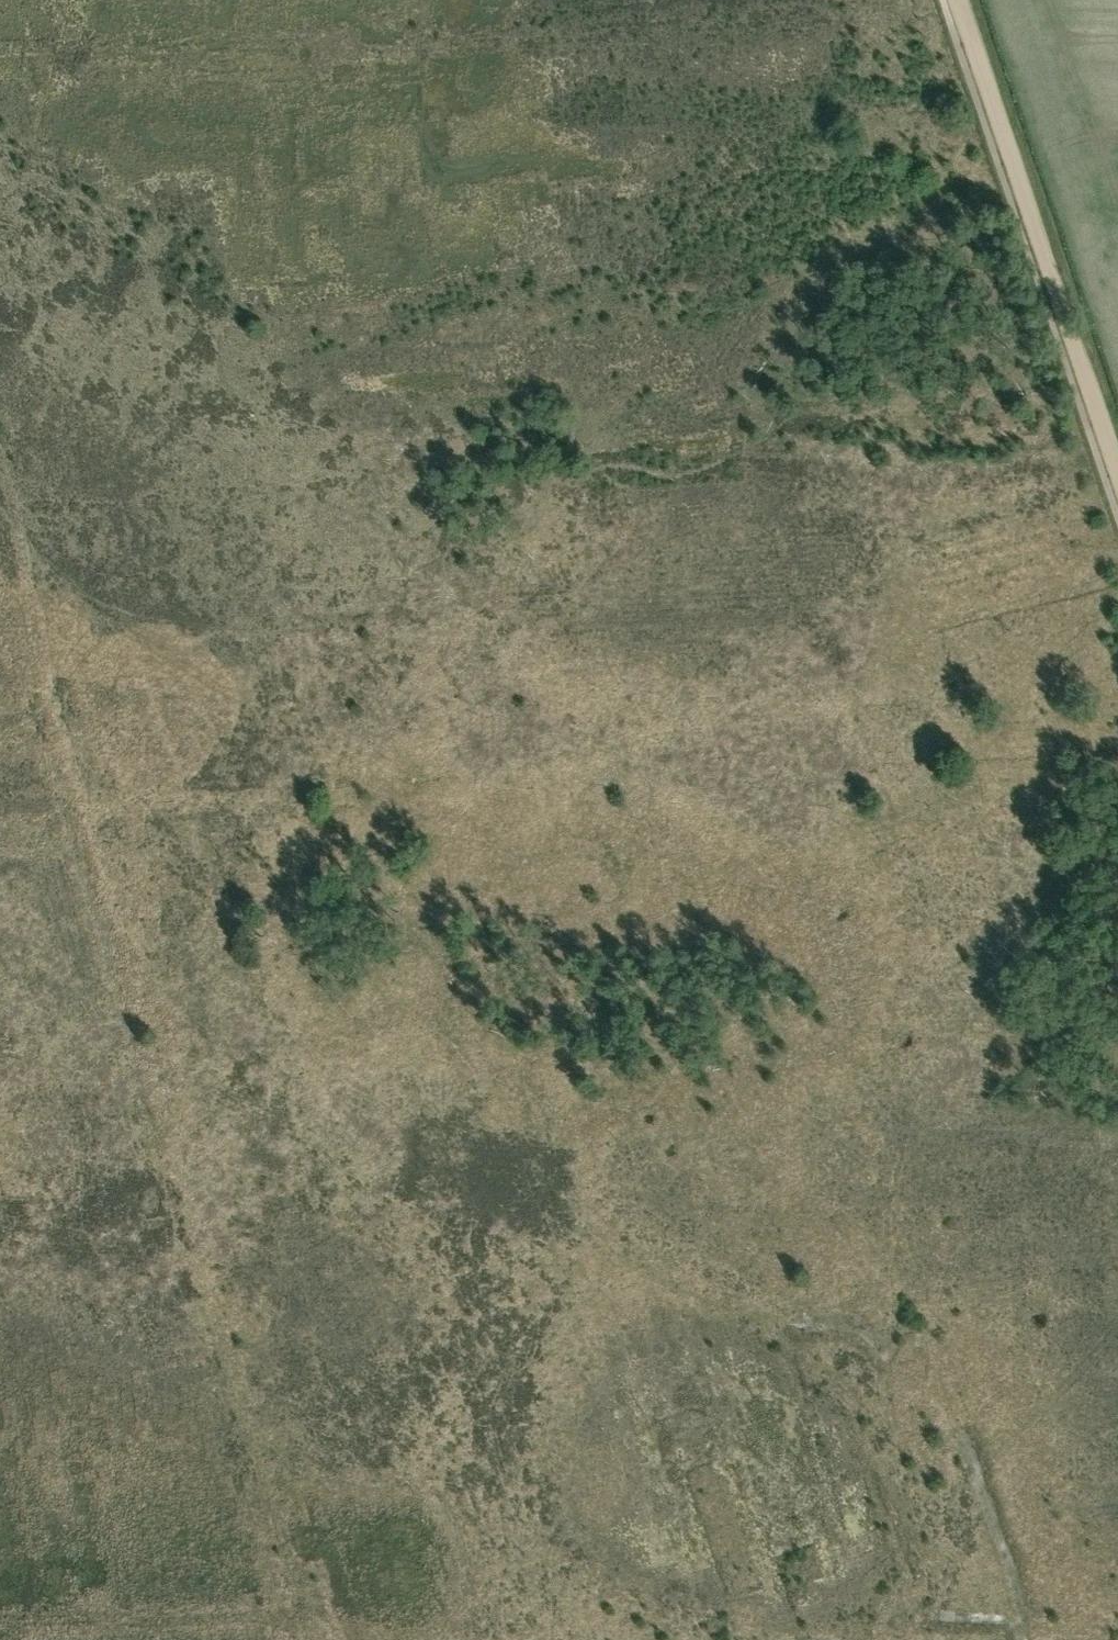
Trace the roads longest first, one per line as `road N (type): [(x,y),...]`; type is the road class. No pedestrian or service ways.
road 1 (track): [(958,0),(1117,474)]

